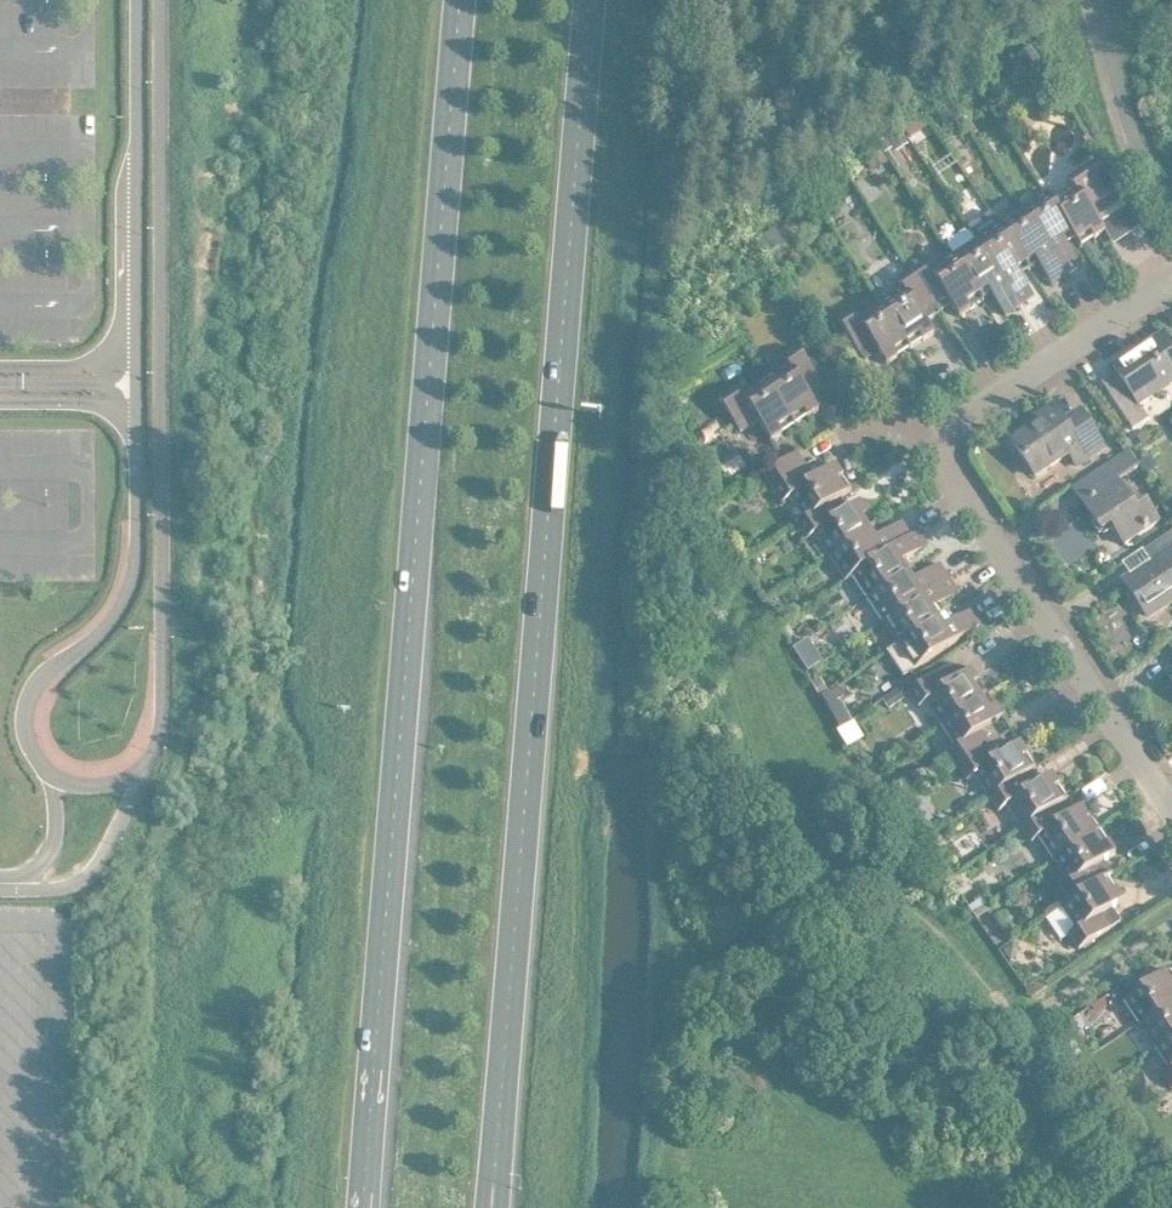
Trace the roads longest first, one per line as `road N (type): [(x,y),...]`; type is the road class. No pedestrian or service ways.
road 1 (secondary): [(466,0),(374,1207)]
road 2 (secondary): [(502,1155),(598,0)]
road 3 (unclassified): [(147,0),(144,550),(135,588),(113,618),(42,681),(34,724),(63,769)]
road 4 (unclassified): [(145,763),(170,723),(171,0)]
road 5 (residential): [(1171,784),(941,430)]
road 6 (residential): [(1171,276),(941,430)]
road 7 (unclassified): [(10,871),(33,881),(85,879),(146,785),(145,763)]
road 8 (unclassified): [(63,769),(67,843),(10,871)]

